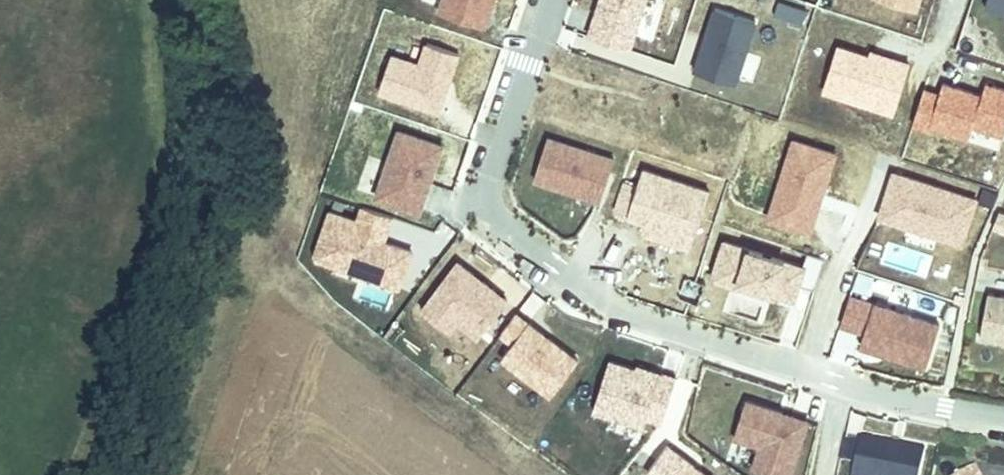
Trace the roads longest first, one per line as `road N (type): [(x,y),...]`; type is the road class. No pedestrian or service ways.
road 1 (residential): [(1003,422),(954,415),(612,308),(483,214),(474,169),(544,0)]

